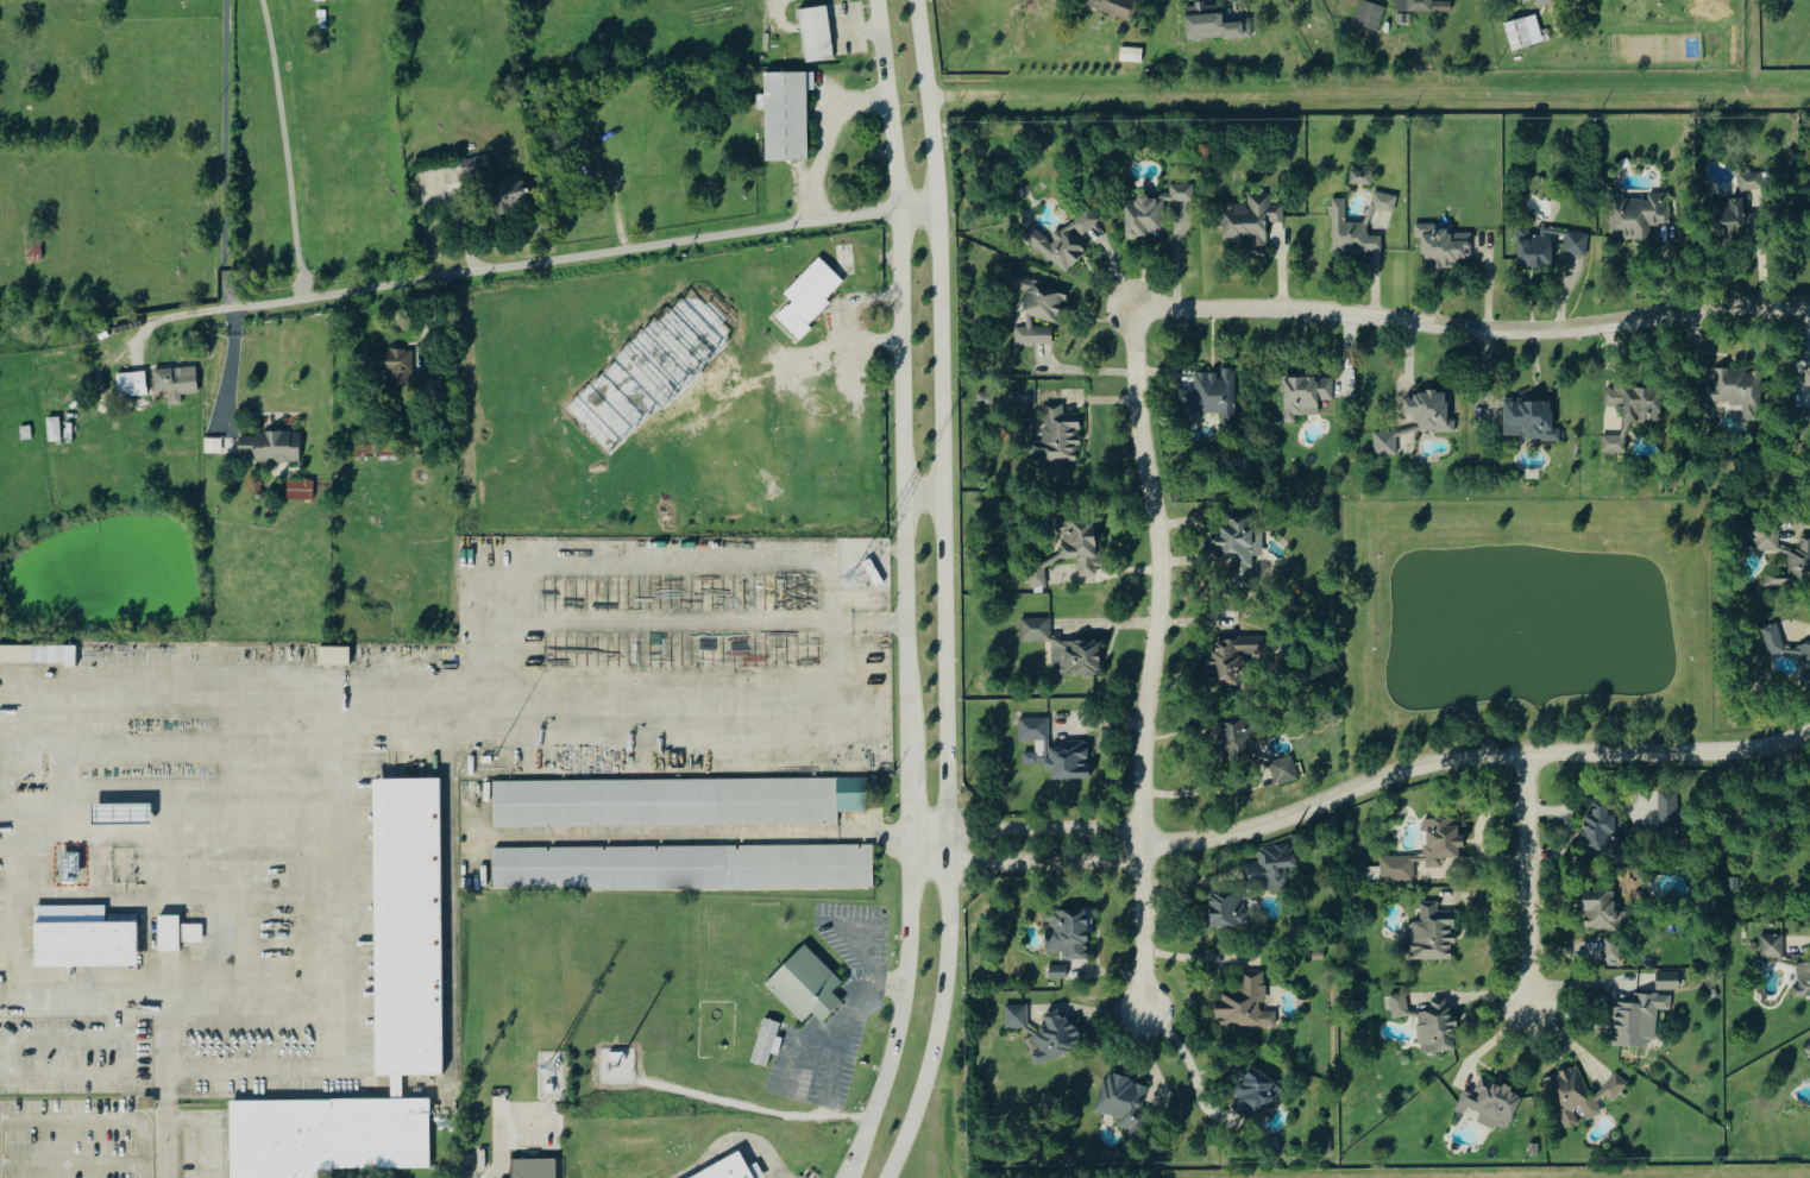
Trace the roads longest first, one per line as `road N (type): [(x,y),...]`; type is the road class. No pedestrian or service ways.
road 1 (secondary): [(884,1177),(935,1041),(949,905),(938,204),(915,0)]
road 2 (residential): [(906,839),(948,849),(1180,845),(1294,821),(1375,781),(1438,763),(1809,747)]
road 3 (secondary): [(876,0),(899,209),(906,742)]
road 4 (residential): [(1133,305),(1156,550),(1143,845),(1145,1014)]
road 5 (residential): [(1133,305),(1339,310),(1445,328),(1567,329),(1809,305)]
road 6 (secondary): [(906,839),(893,1032),(840,1177)]
road 7 (residential): [(1533,761),(1523,1003)]

